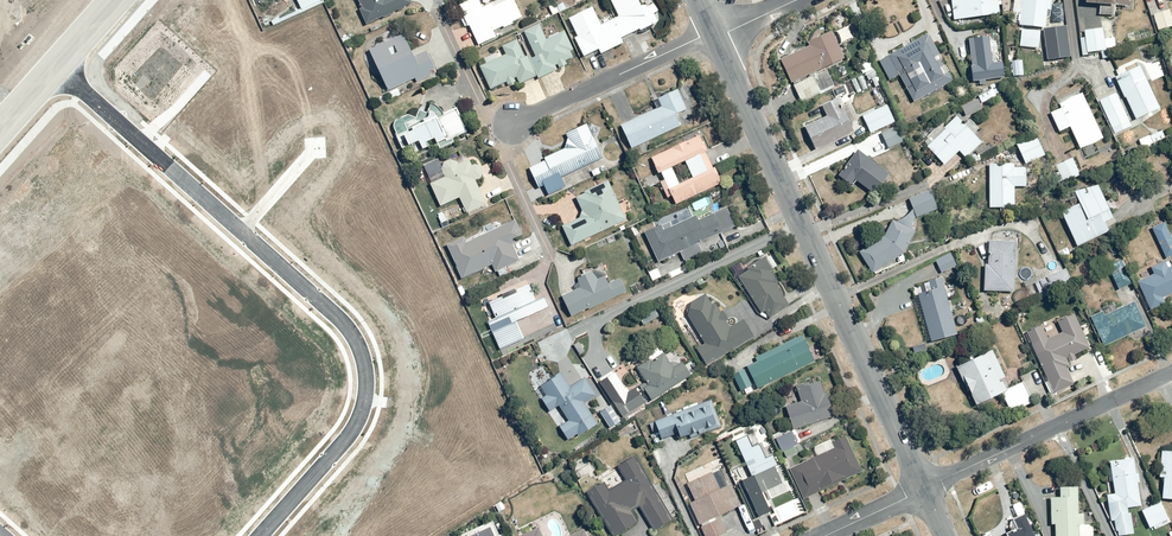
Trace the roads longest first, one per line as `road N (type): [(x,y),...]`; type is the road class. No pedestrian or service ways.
road 1 (residential): [(260,535),(360,415),(365,362),(332,313),(58,65)]
road 2 (tertiary): [(718,35),(924,489)]
road 3 (residential): [(924,489),(1171,372)]
road 4 (residential): [(513,124),(718,35)]

